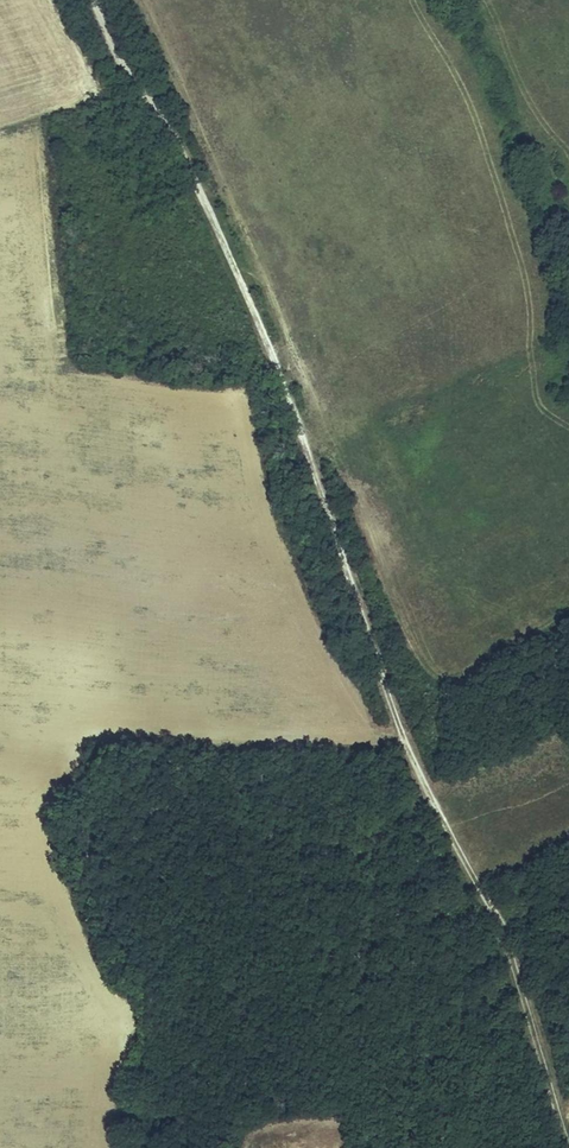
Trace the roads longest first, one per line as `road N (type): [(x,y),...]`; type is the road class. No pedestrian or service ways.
road 1 (track): [(92,0),(222,225),(338,511),(421,773),(507,923),(568,1128)]

